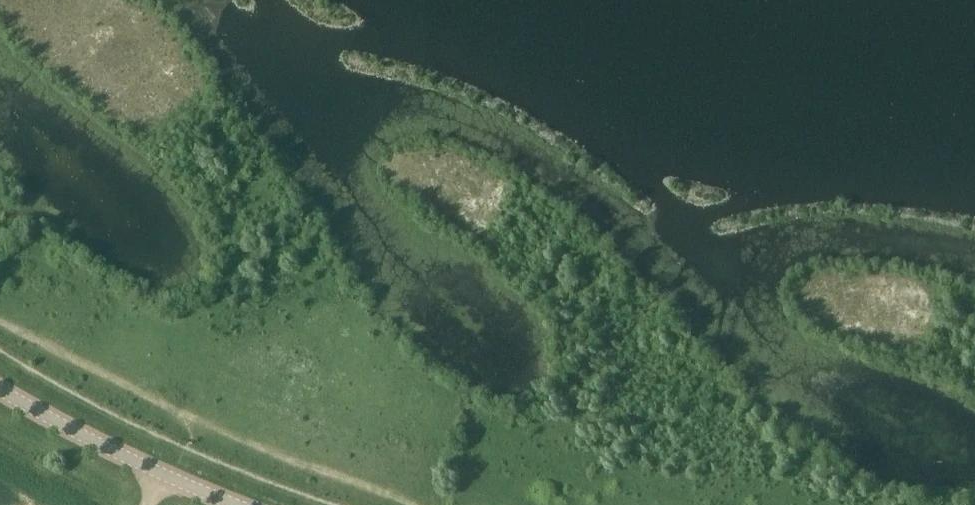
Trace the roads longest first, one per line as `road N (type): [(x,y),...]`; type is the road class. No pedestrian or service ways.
road 1 (unclassified): [(0,391),(236,504)]
road 2 (track): [(184,446),(334,504)]

